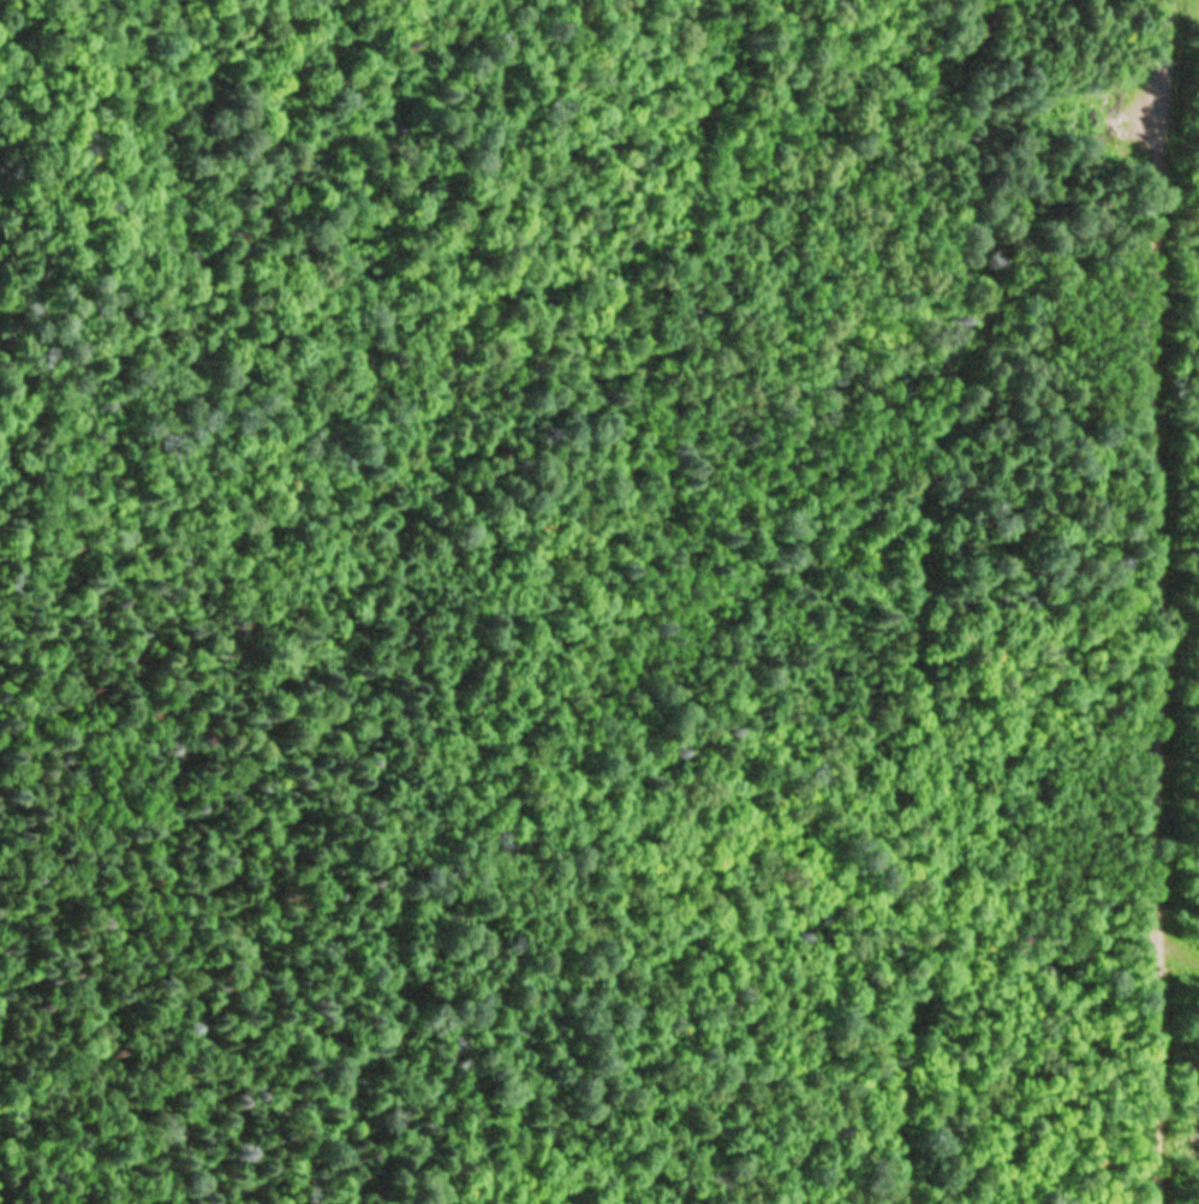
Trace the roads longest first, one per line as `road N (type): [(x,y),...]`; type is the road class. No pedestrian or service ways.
road 1 (residential): [(1155,178),(1161,0)]

